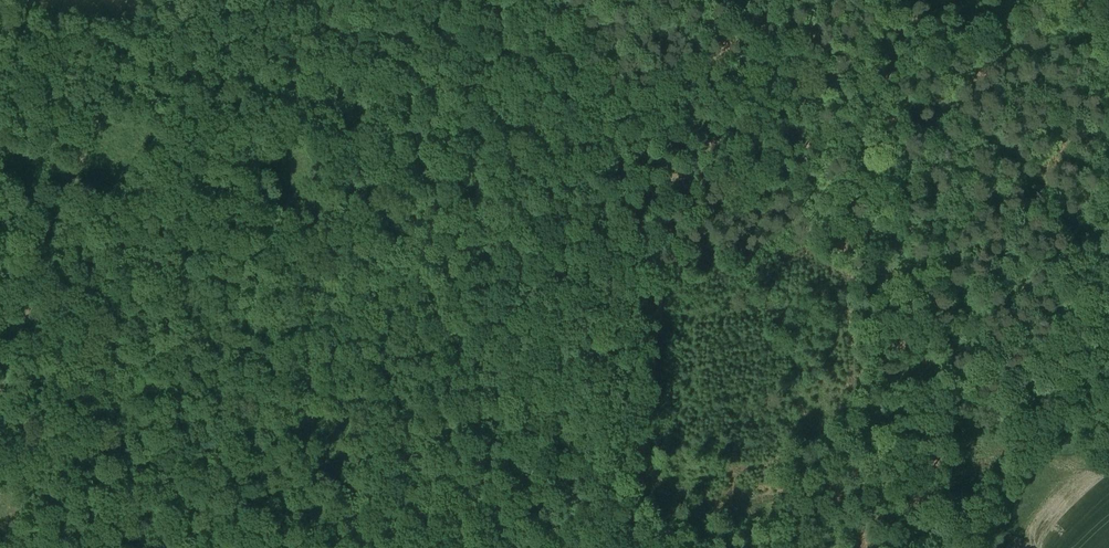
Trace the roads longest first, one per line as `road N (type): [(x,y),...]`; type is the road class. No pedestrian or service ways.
road 1 (track): [(559,0),(661,277),(630,547)]
road 2 (track): [(0,381),(140,0)]

